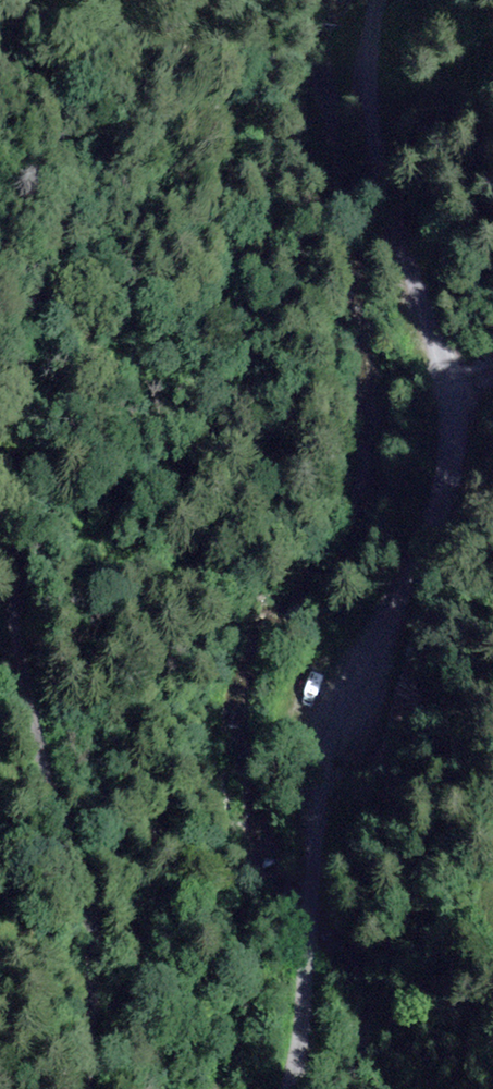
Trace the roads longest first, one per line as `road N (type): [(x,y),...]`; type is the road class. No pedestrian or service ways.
road 1 (unclassified): [(383,0),(375,149),(395,239),(446,381),(450,446),(435,522),(325,730),(305,1024),(293,1088)]
road 2 (unclassified): [(0,52),(37,91),(65,152),(65,195),(17,390),(8,493),(13,607),(32,734),(89,928),(81,1088)]

